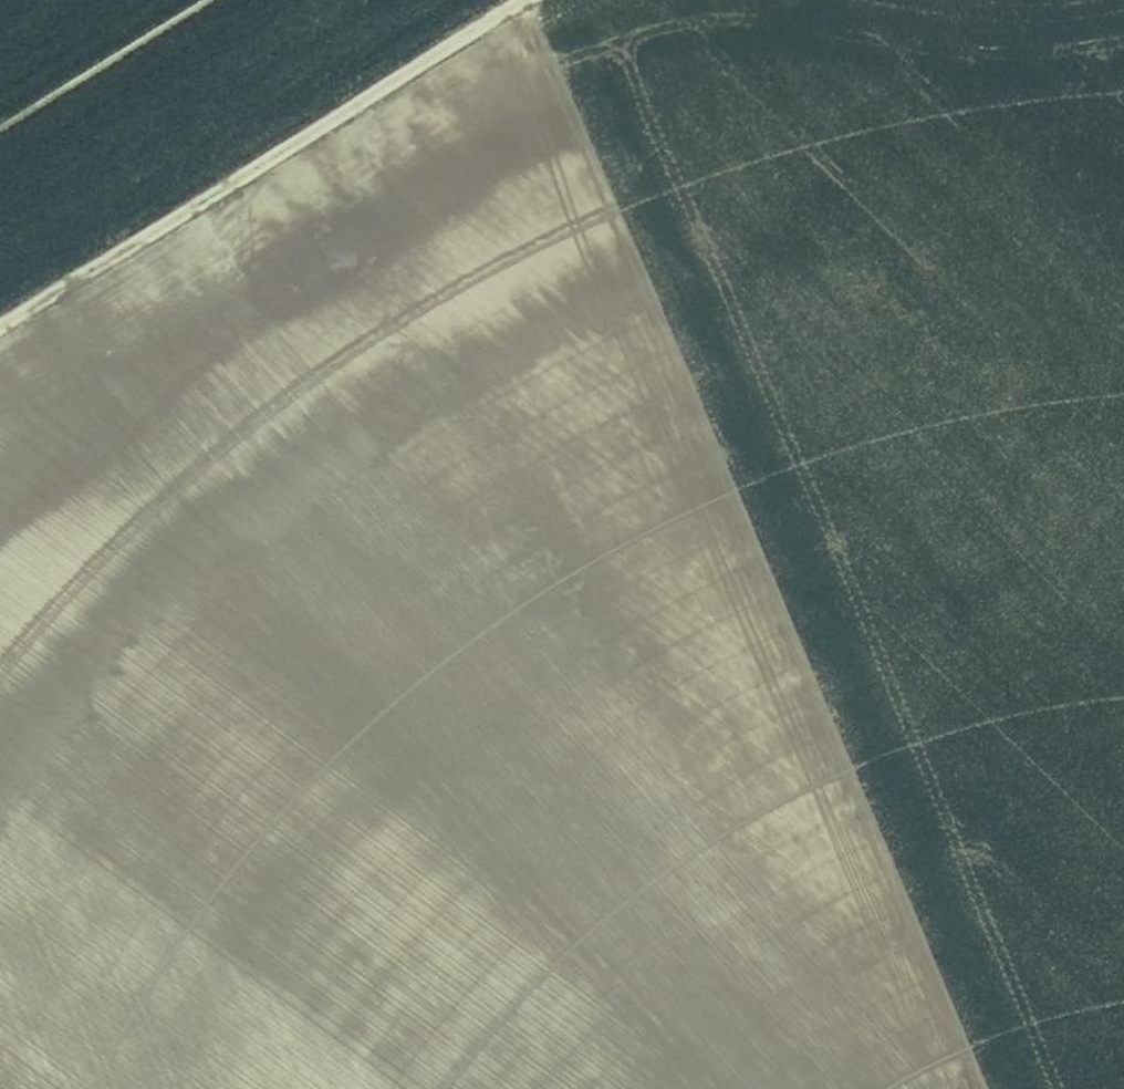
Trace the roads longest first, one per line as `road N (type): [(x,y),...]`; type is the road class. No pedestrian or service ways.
road 1 (track): [(522,0),(0,321)]

